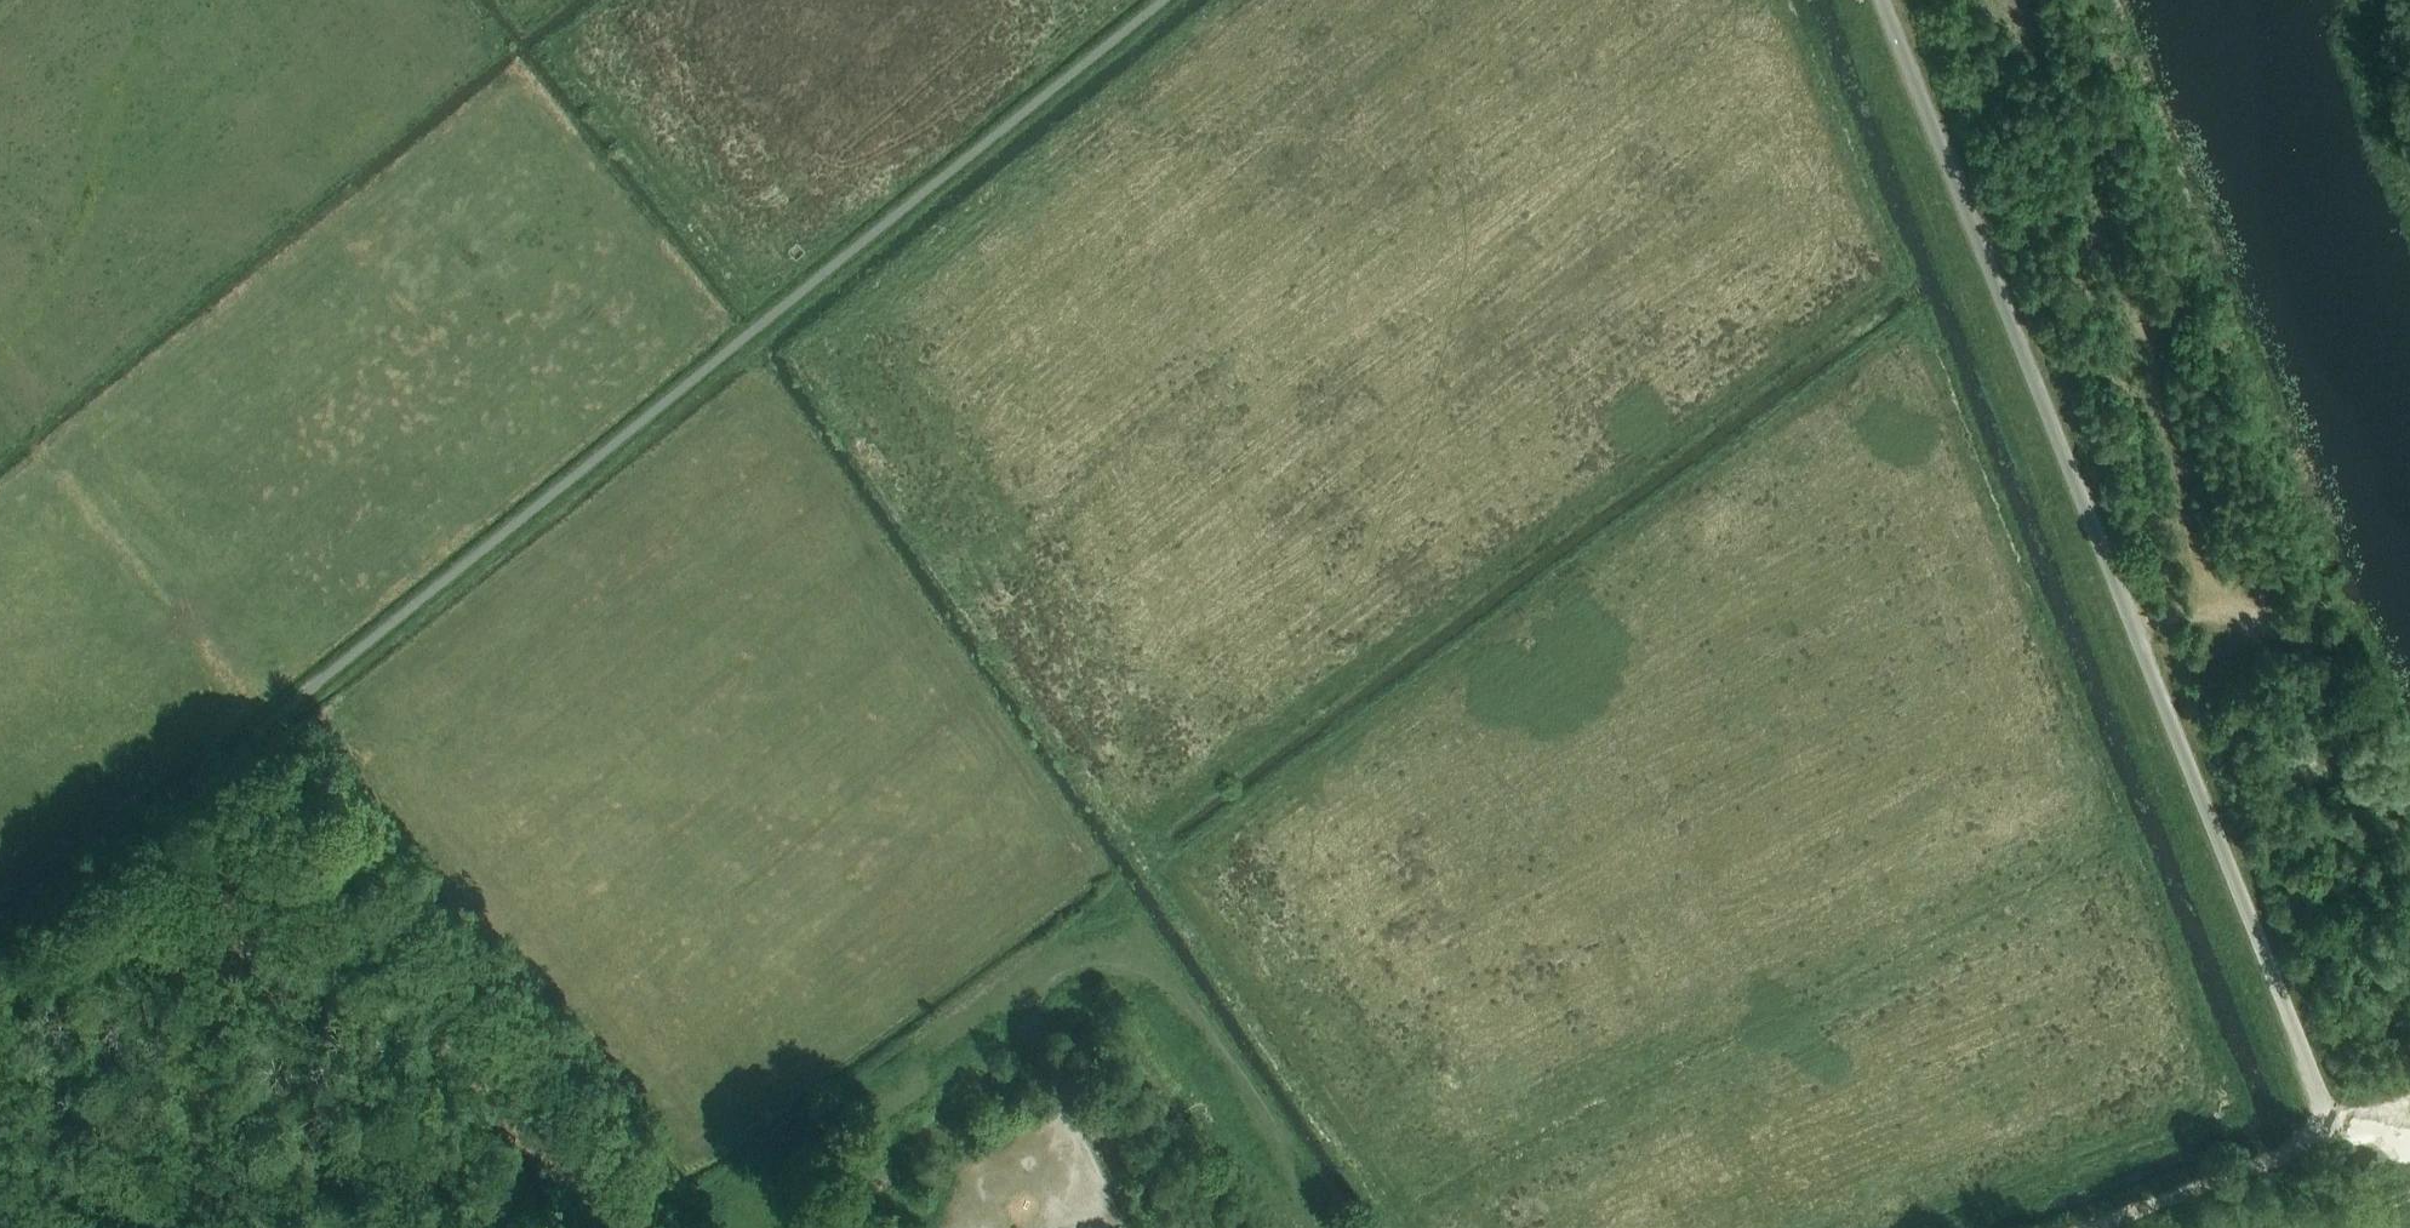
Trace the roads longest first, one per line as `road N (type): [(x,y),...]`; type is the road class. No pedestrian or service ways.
road 1 (unclassified): [(2409,1142),(2378,1137),(2341,1115),(2304,1068),(1878,0)]
road 2 (track): [(0,1170),(297,1227)]
road 3 (track): [(2089,1227),(2319,1134),(2341,1115)]

